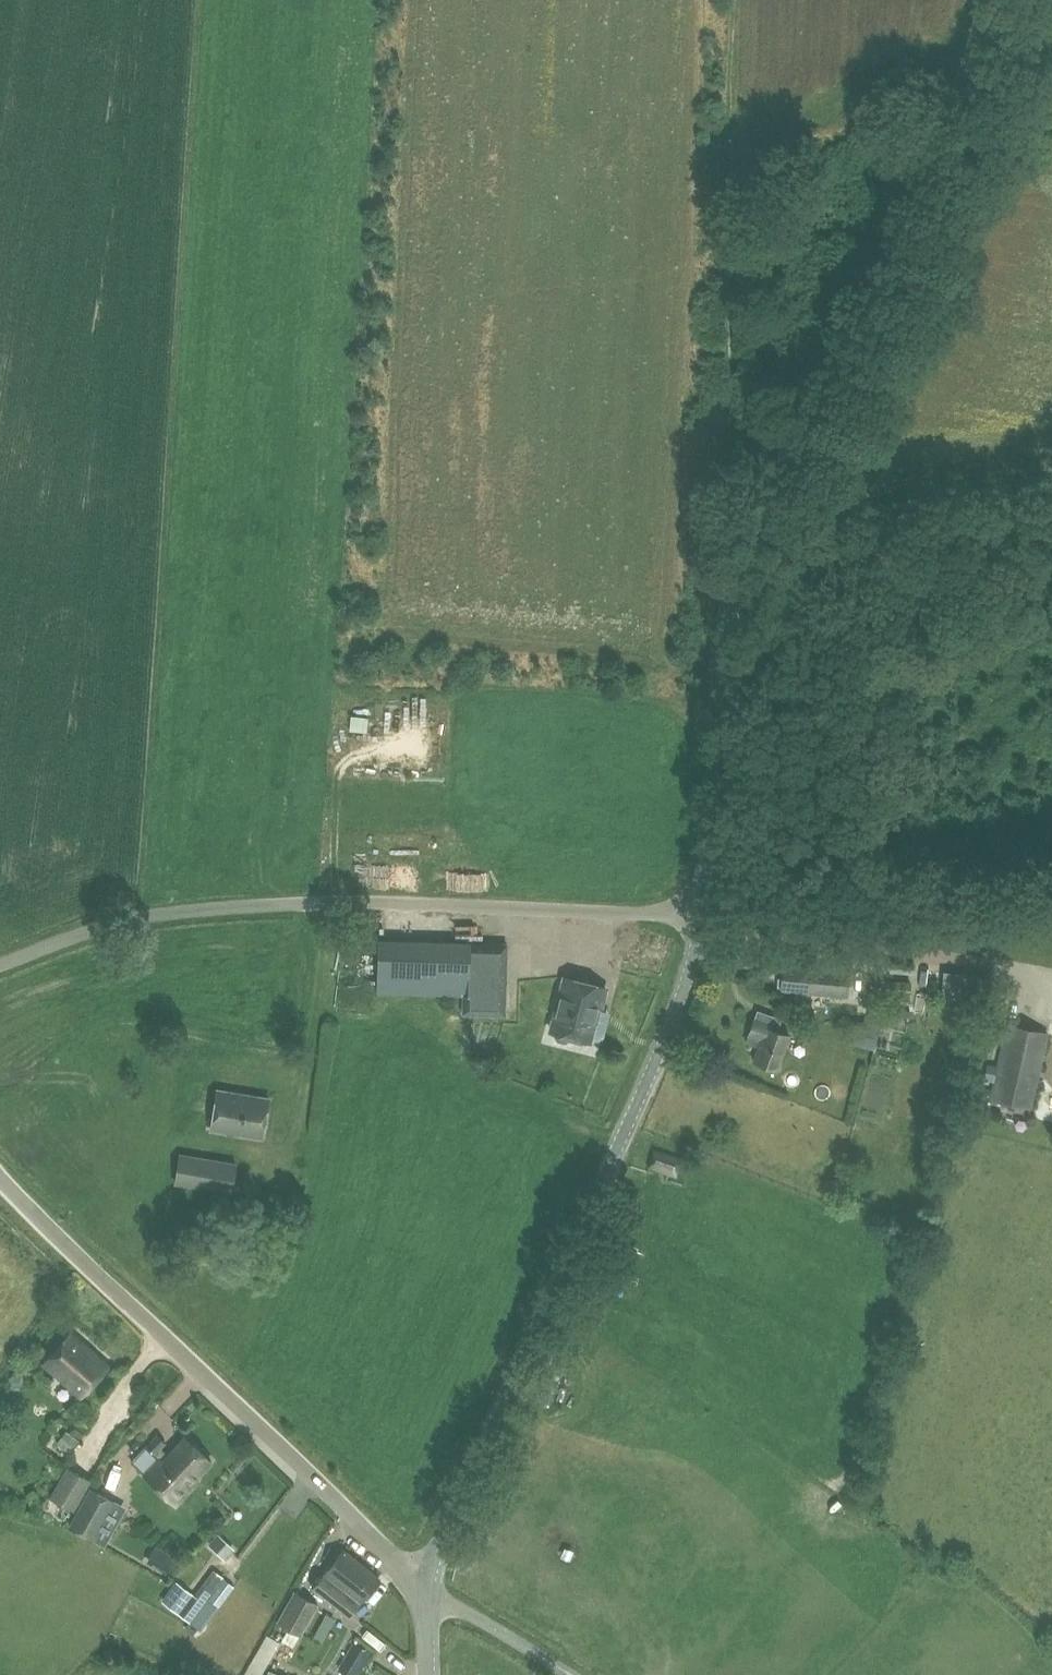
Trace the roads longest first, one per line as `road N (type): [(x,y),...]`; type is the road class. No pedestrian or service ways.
road 1 (unclassified): [(697,917),(710,686),(739,545),(973,63),(989,0)]
road 2 (unclassified): [(427,1590),(439,1532),(690,966),(697,917)]
road 3 (unclassified): [(0,960),(90,929),(193,908),(324,902),(697,917)]
road 4 (tertiary): [(427,1590),(0,1177)]
road 5 (unclassified): [(566,1674),(427,1590)]

